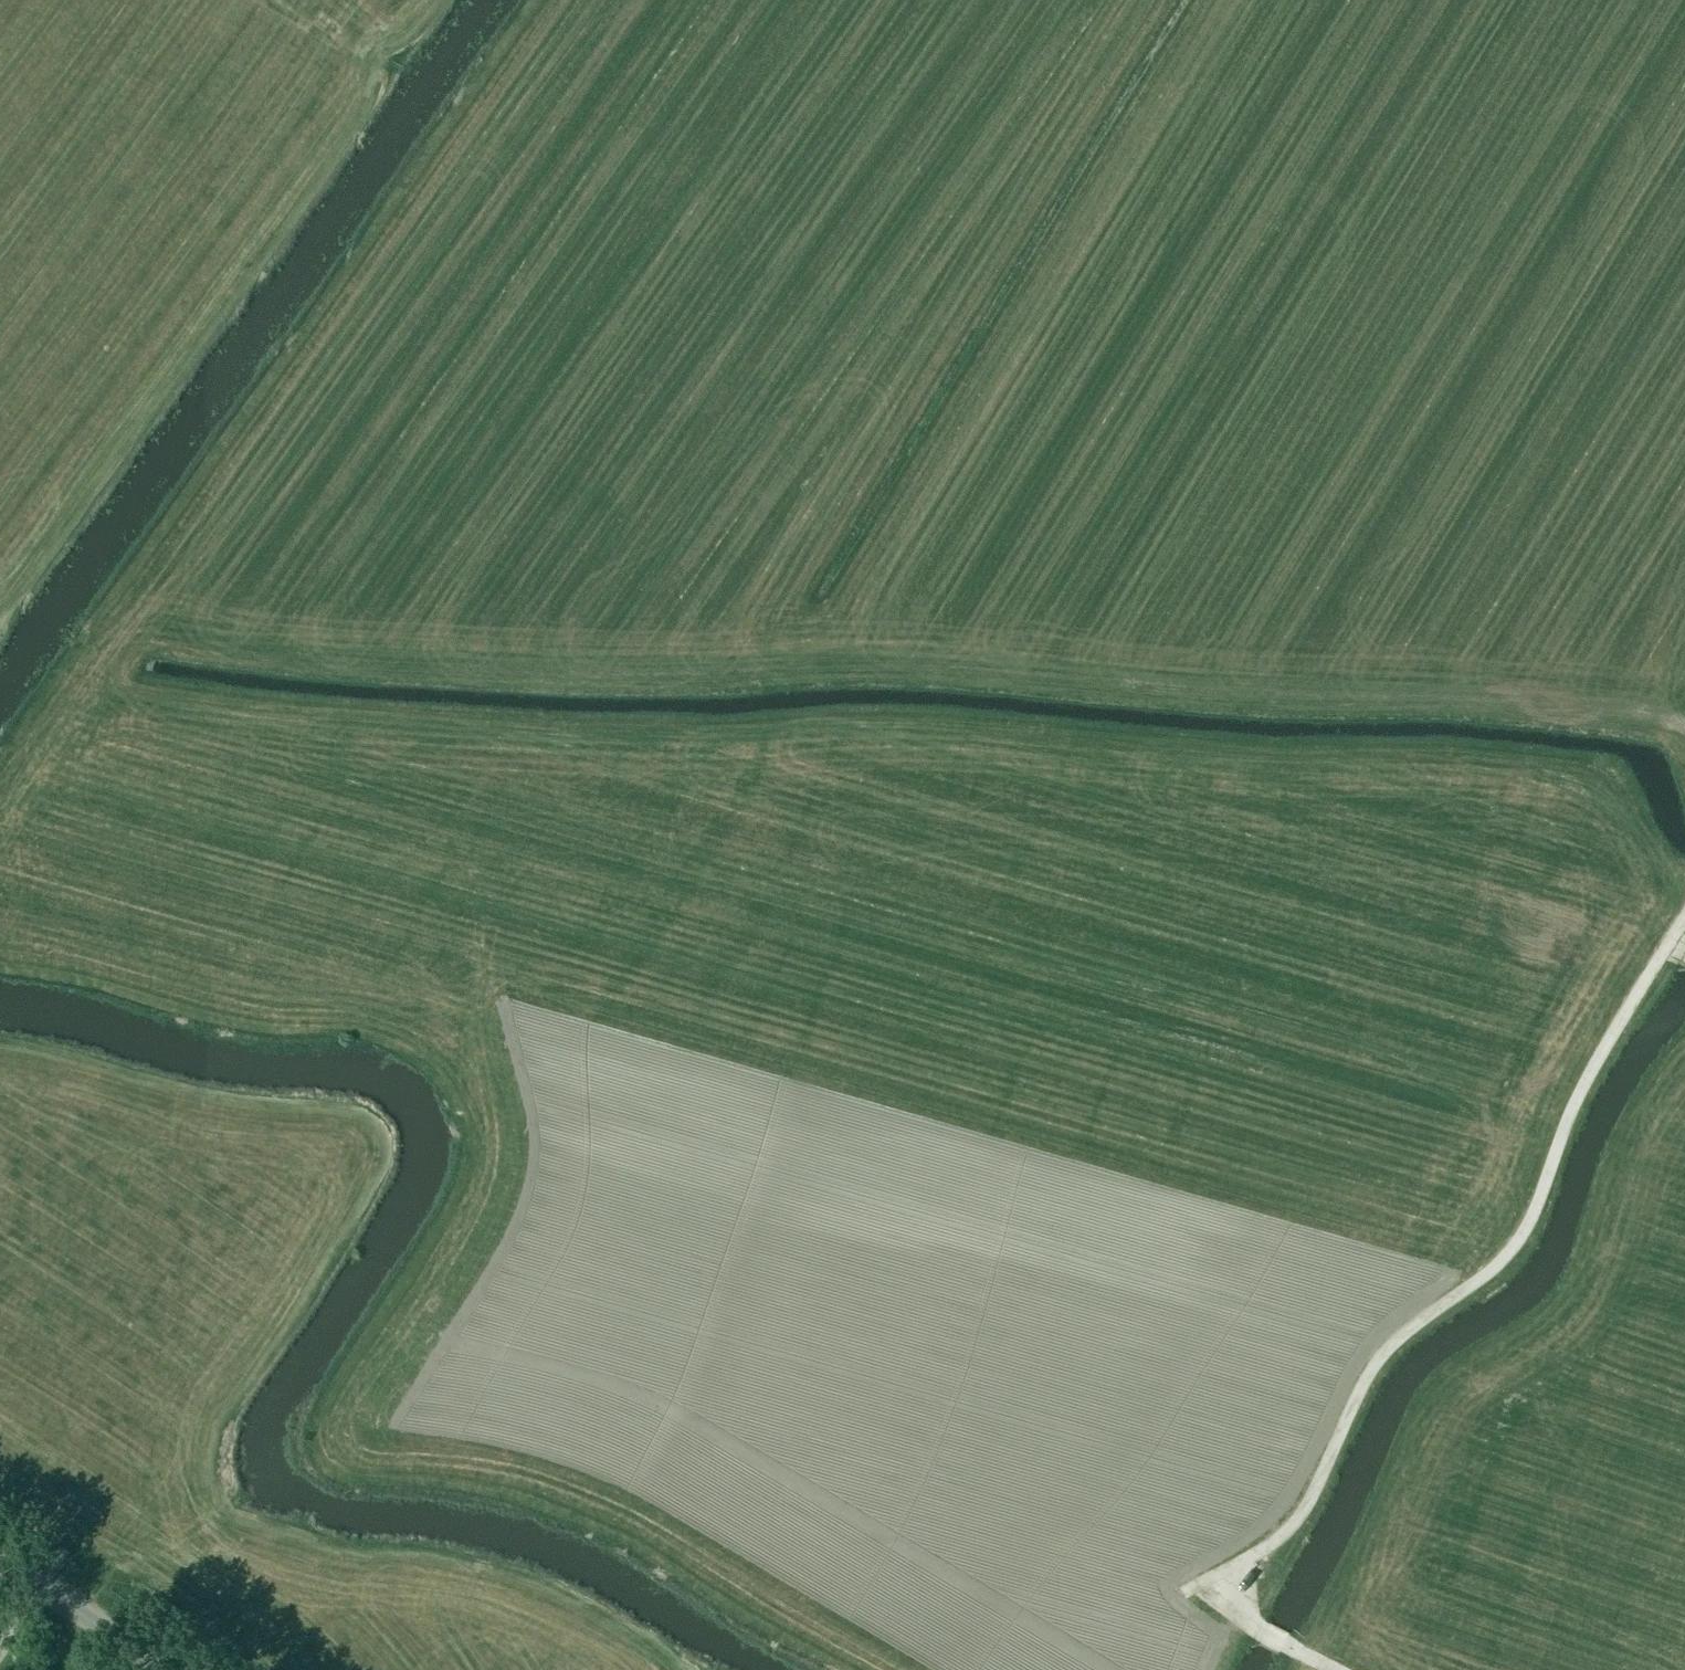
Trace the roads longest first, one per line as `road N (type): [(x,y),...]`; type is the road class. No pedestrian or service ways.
road 1 (tertiary): [(170,1669),(0,1561)]

